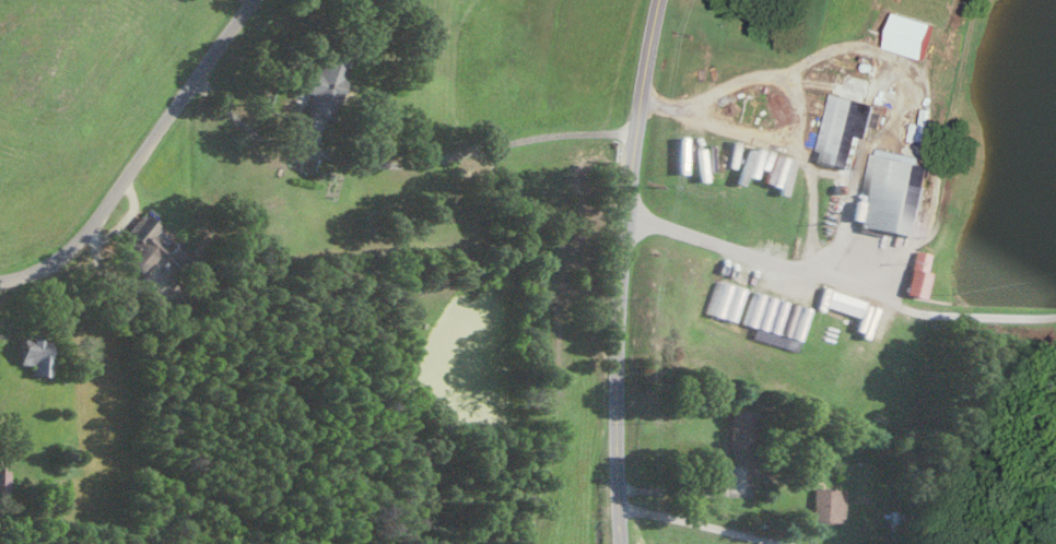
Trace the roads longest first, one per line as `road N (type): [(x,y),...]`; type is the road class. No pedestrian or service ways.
road 1 (residential): [(622,543),(614,324),(634,129),(660,0)]
road 2 (residential): [(0,279),(46,265),(81,234),(250,0)]

